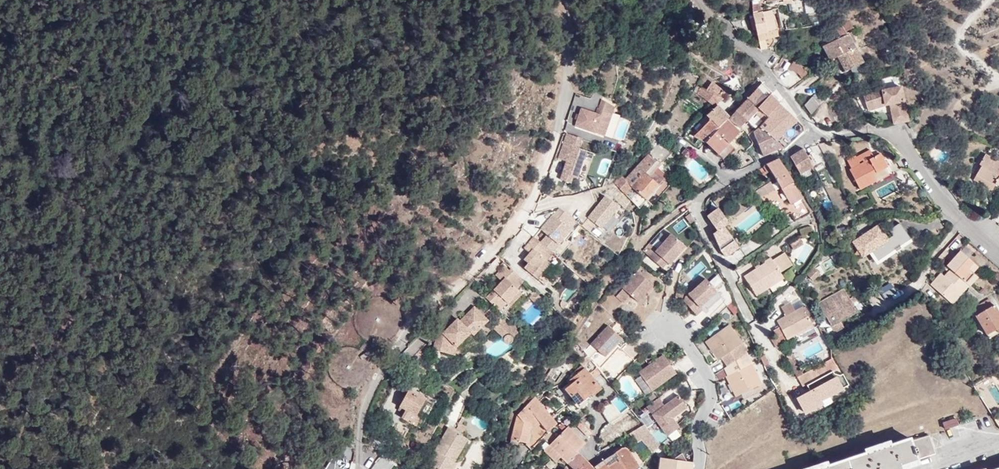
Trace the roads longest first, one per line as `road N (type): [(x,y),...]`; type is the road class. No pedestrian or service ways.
road 1 (residential): [(355,468),(362,418),(408,341),(525,218),(566,98),(564,0)]
road 2 (residential): [(820,134),(694,203),(771,360),(791,389),(810,400),(821,390)]
road 3 (residential): [(998,253),(948,204),(902,140),(868,129),(820,134)]
road 4 (residential): [(820,134),(702,0)]
road 5 (residential): [(691,468),(690,434),(704,391),(692,354),(653,316)]

